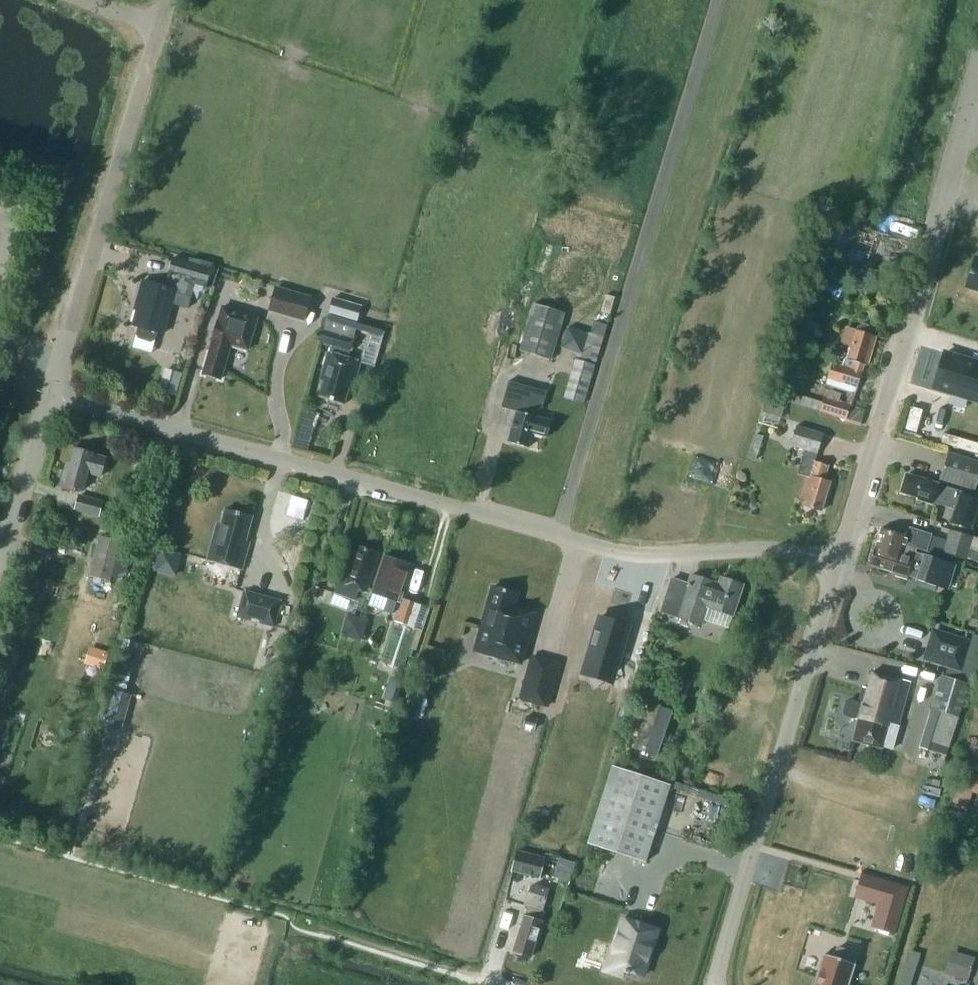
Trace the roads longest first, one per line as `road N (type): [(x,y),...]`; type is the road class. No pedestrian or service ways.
road 1 (unclassified): [(560,534),(718,0)]
road 2 (unclassified): [(560,534),(52,393)]
road 3 (residential): [(718,984),(846,533)]
road 4 (residential): [(846,533),(964,121)]
road 5 (unclassified): [(52,393),(161,26)]
road 6 (unclassified): [(846,533),(828,553),(793,553),(625,552),(560,534)]
road 7 (unclassified): [(502,984),(296,930)]
road 8 (unclassified): [(0,573),(52,393)]

